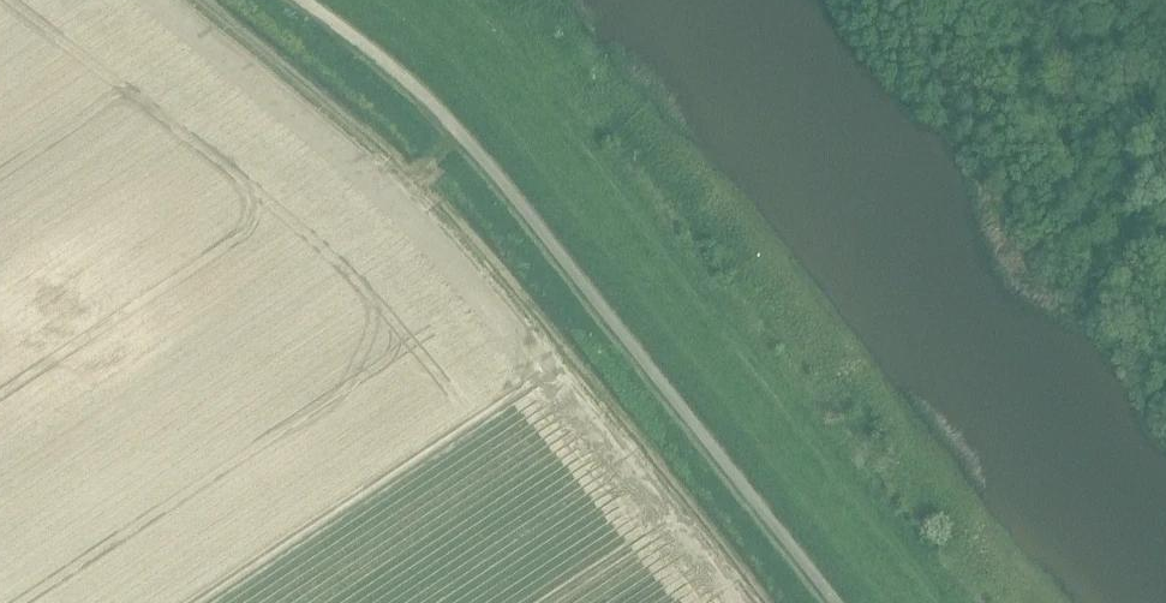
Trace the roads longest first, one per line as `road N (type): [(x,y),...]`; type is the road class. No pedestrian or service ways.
road 1 (unclassified): [(302,0),(388,61),(459,127),(841,602)]
road 2 (track): [(366,0),(466,79),(882,602)]

